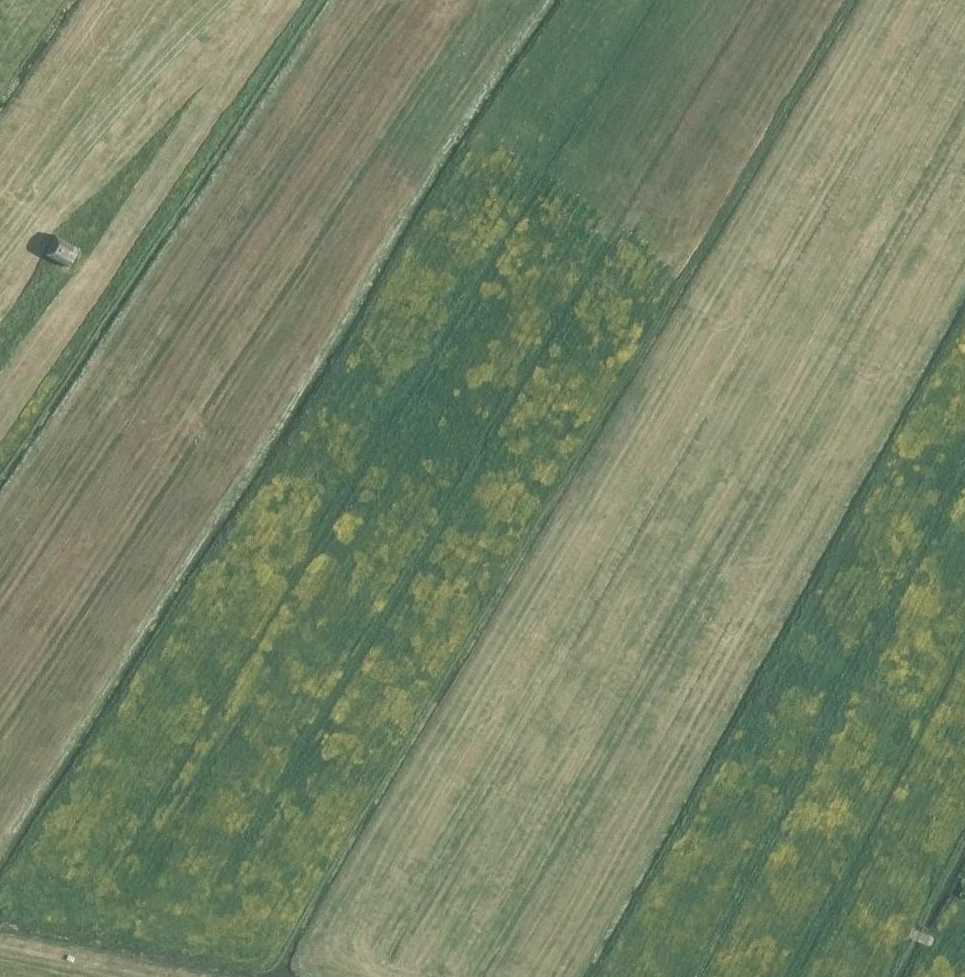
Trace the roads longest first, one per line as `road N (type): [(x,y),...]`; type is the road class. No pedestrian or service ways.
road 1 (track): [(227,0),(92,143),(0,258)]

